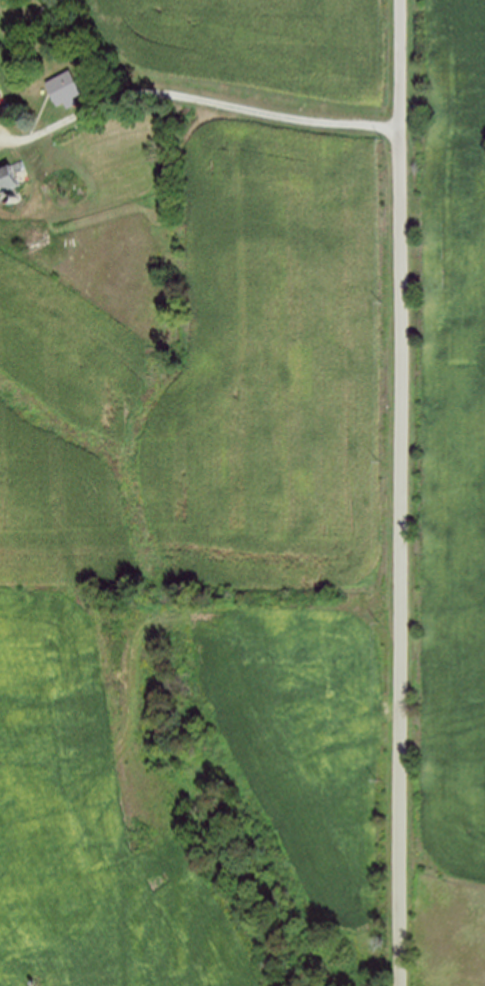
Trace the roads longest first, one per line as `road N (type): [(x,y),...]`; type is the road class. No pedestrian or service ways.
road 1 (residential): [(401,0),(405,985)]

